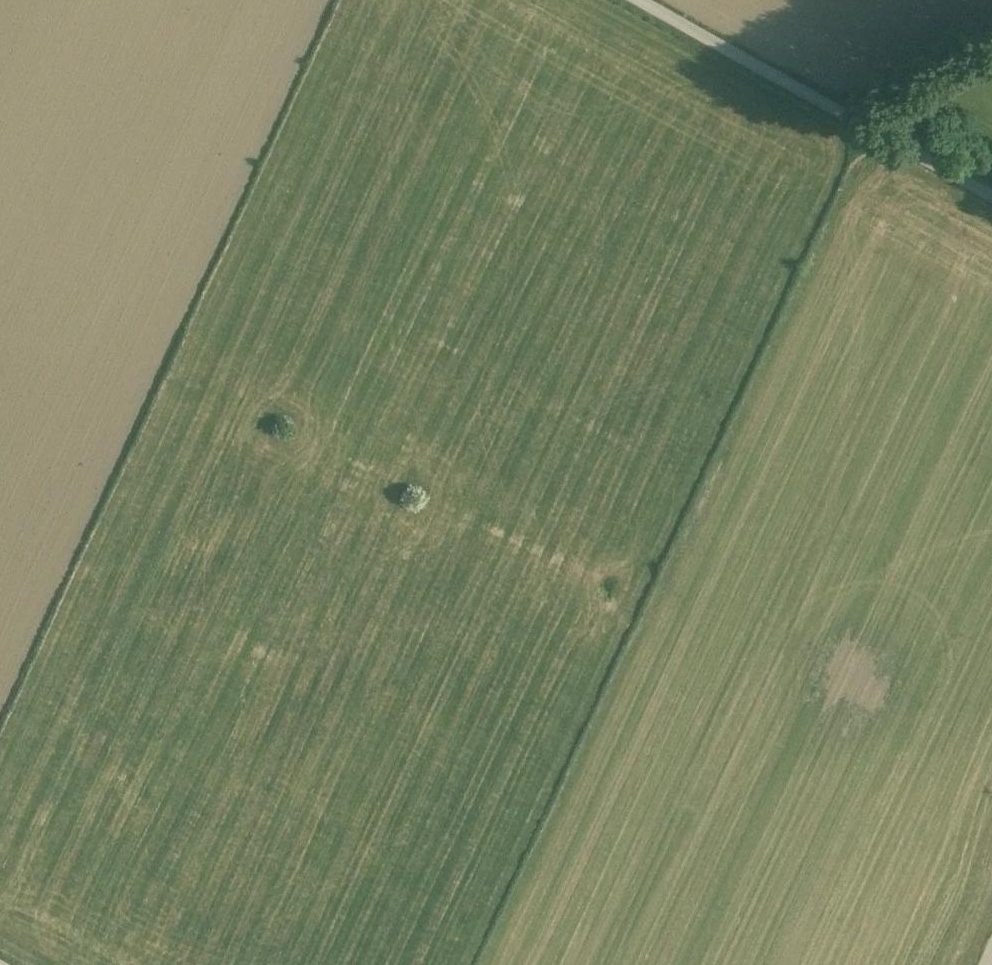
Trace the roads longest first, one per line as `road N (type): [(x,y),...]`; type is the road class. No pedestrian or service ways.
road 1 (residential): [(991,196),(638,0)]

